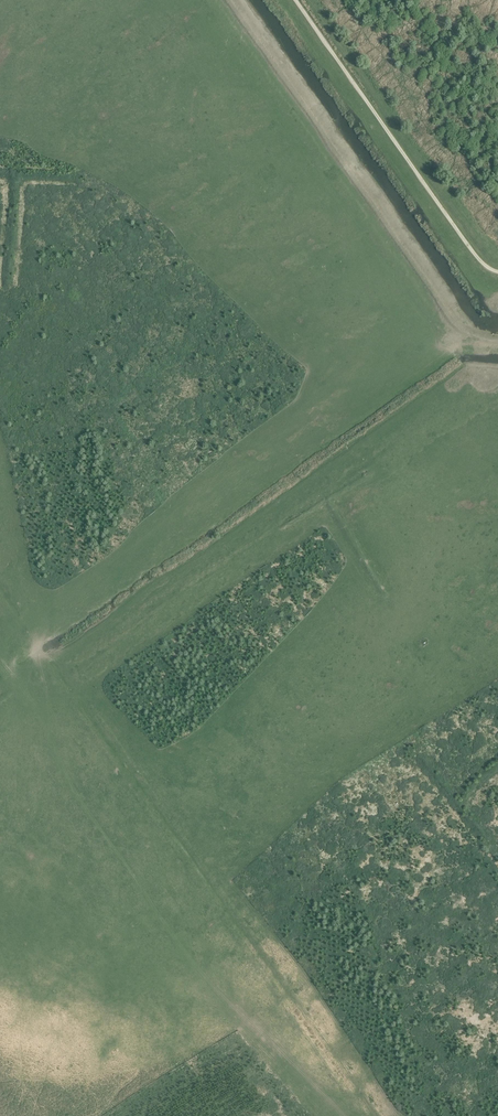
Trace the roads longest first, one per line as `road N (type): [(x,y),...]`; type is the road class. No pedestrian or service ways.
road 1 (track): [(497,271),(472,251),(296,0)]

